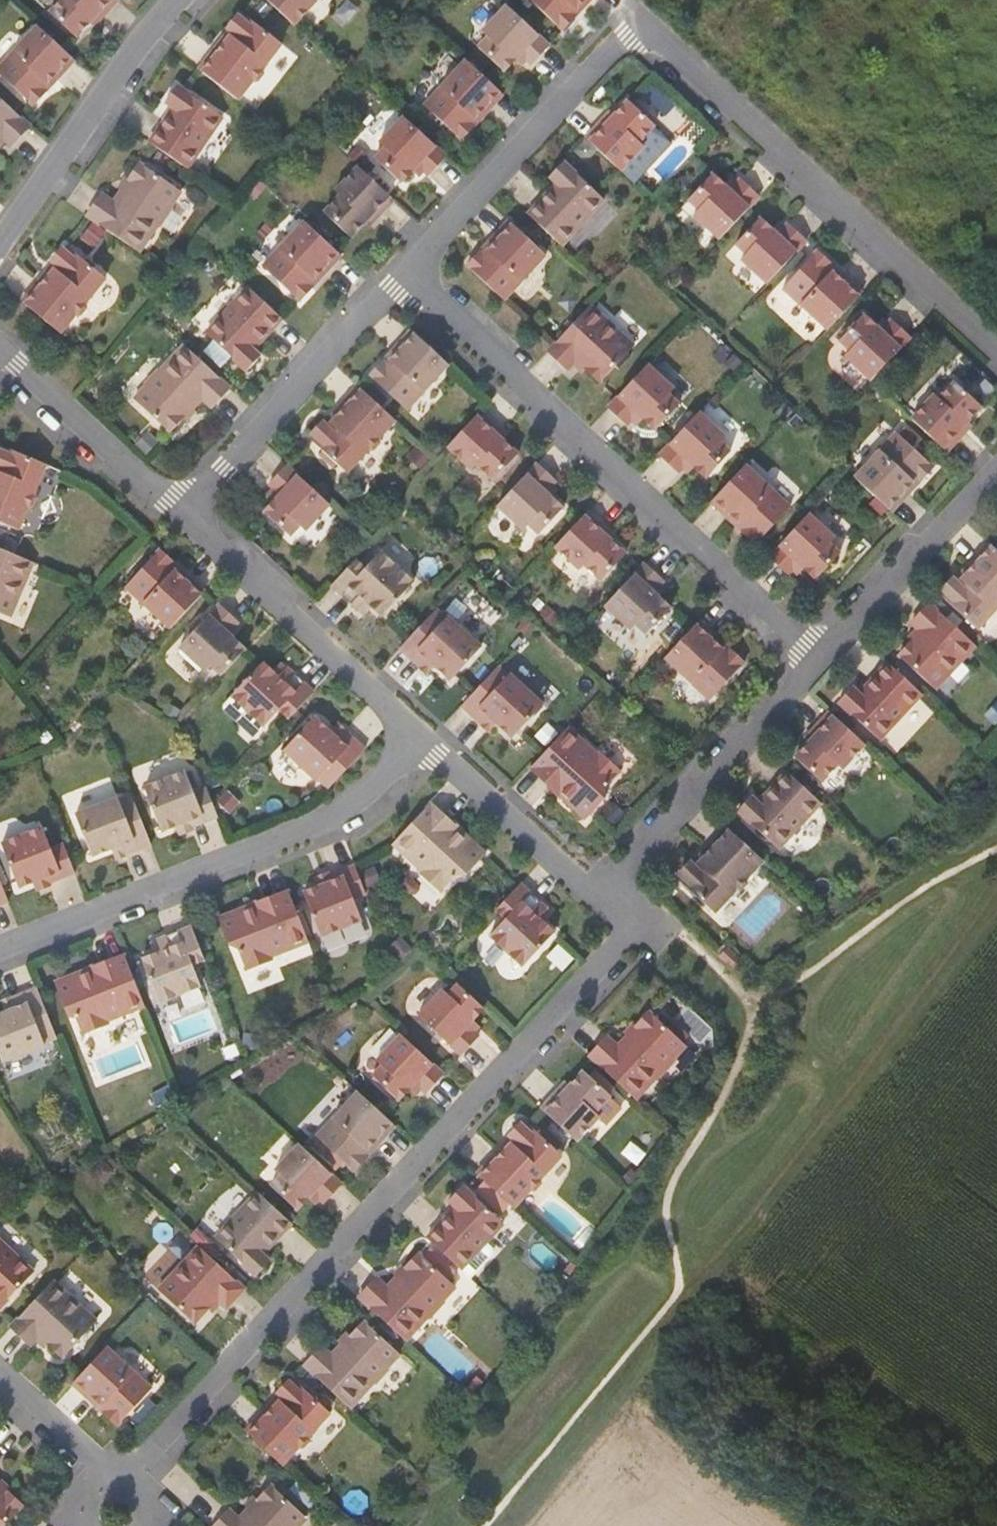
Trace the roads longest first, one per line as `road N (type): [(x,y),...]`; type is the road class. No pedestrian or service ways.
road 1 (track): [(483,1525),(676,1293),(669,1197),(759,1011),(920,890),(996,849)]
road 2 (residential): [(399,279),(615,48),(651,35),(996,347)]
road 3 (residential): [(602,893),(638,926),(370,1212),(127,1490)]
road 4 (track): [(509,1525),(996,902)]
road 5 (residential): [(399,279),(816,660)]
road 6 (residential): [(430,736),(341,814),(0,946)]
road 7 (residential): [(188,515),(430,736)]
road 8 (residential): [(188,515),(399,279)]
road 9 (residential): [(602,893),(816,660)]
road 10 (residential): [(0,247),(135,39),(170,0)]
road 11 (residential): [(816,660),(996,474)]
road 12 (residential): [(0,343),(188,515)]
road 13 (residential): [(430,736),(602,893)]
road 14 (track): [(638,926),(681,931),(759,1011)]
road 15 (residential): [(100,1488),(0,1389)]

